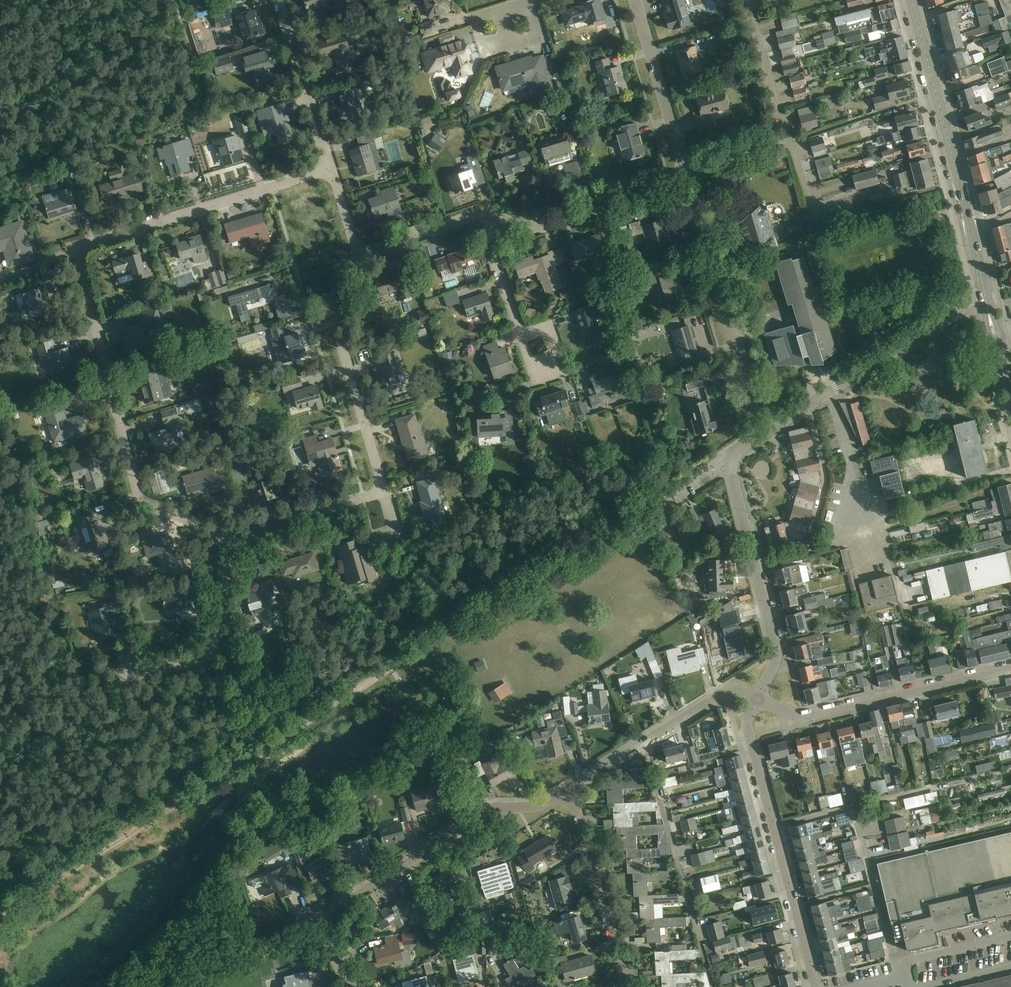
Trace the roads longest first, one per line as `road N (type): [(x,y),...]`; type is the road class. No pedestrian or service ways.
road 1 (residential): [(230,538),(137,495),(80,258),(85,245),(332,170)]
road 2 (residential): [(351,986),(328,939),(334,910),(480,814),(539,806),(571,789)]
road 3 (residential): [(817,986),(747,724),(758,699)]
road 4 (residential): [(774,426),(752,397),(684,177)]
road 5 (residential): [(758,699),(804,718),(1010,667)]
road 6 (residential): [(385,492),(336,324),(336,294),(359,253)]
road 7 (track): [(714,986),(644,744)]
road 8 (residential): [(117,680),(216,652),(230,538)]
road 9 (residential): [(571,789),(732,689),(758,699)]
road 10 (residential): [(807,406),(987,302)]
road 11 (unclassified): [(754,565),(810,550),(825,476),(807,406)]
road 12 (residential): [(627,986),(571,789)]
road 13 (residential): [(493,216),(547,221),(684,177)]
road 14 (residential): [(684,177),(633,0)]
road 15 (residential): [(332,170),(281,0)]
road 16 (primary): [(954,159),(911,0)]
road 17 (residential): [(385,492),(230,538)]
road 18 (primary): [(987,302),(954,159)]
road 19 (residential): [(758,699),(777,656),(754,565)]
road 20 (residential): [(359,253),(469,216),(493,216)]
road 21 (residential): [(493,216),(522,335)]

